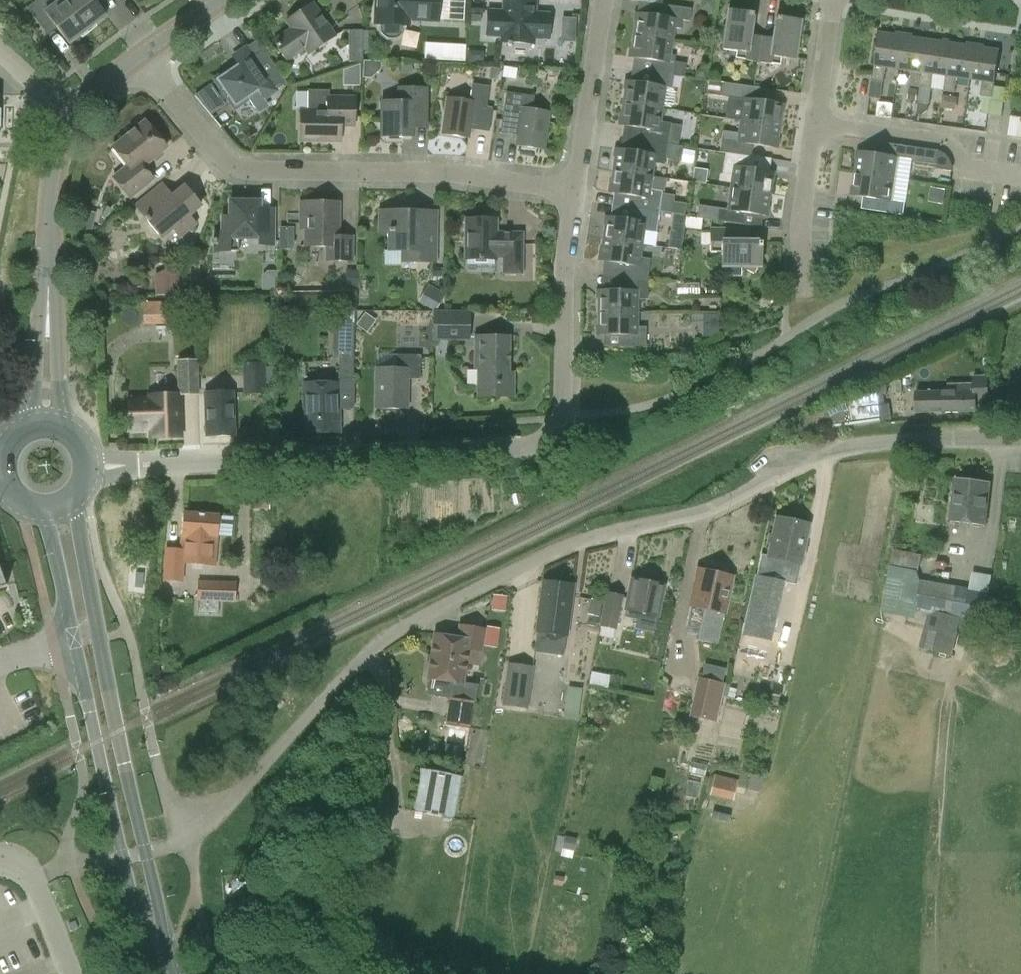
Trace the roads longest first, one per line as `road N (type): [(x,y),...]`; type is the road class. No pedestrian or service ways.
road 1 (residential): [(86,470),(520,448),(548,437),(561,412),(572,191)]
road 2 (unclassified): [(1020,437),(957,435),(828,455),(699,513),(549,552),(369,652)]
road 3 (residential): [(572,191),(441,173),(245,170),(222,158),(139,55)]
road 4 (tertiary): [(174,973),(70,502)]
road 5 (tertiary): [(75,641),(155,973)]
road 6 (residential): [(572,191),(603,0)]
road 7 (tertiary): [(49,288),(56,148),(67,114)]
road 8 (tertiary): [(49,288),(29,428)]
road 9 (tertiary): [(58,428),(49,288)]
road 10 (tertiary): [(39,511),(75,641)]
road 11 (residential): [(804,254),(819,120)]
road 12 (residential): [(952,137),(819,120)]
road 13 (residential): [(819,120),(840,0)]

